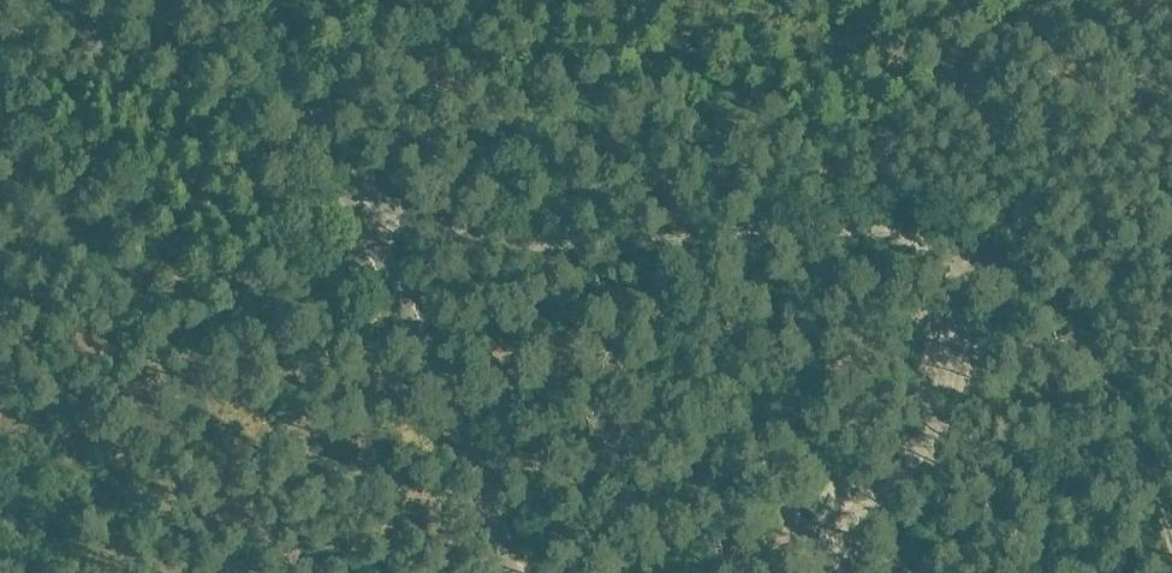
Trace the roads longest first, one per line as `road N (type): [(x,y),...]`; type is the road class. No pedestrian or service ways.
road 1 (unclassified): [(841,541),(945,404),(967,309),(953,264),(915,240),(852,228),(532,241),(464,230),(349,194)]
road 2 (unclassified): [(514,572),(349,194)]
road 3 (track): [(953,264),(976,262),(1034,288),(1094,341),(1171,539)]
road 4 (unclassified): [(349,194),(245,0)]

